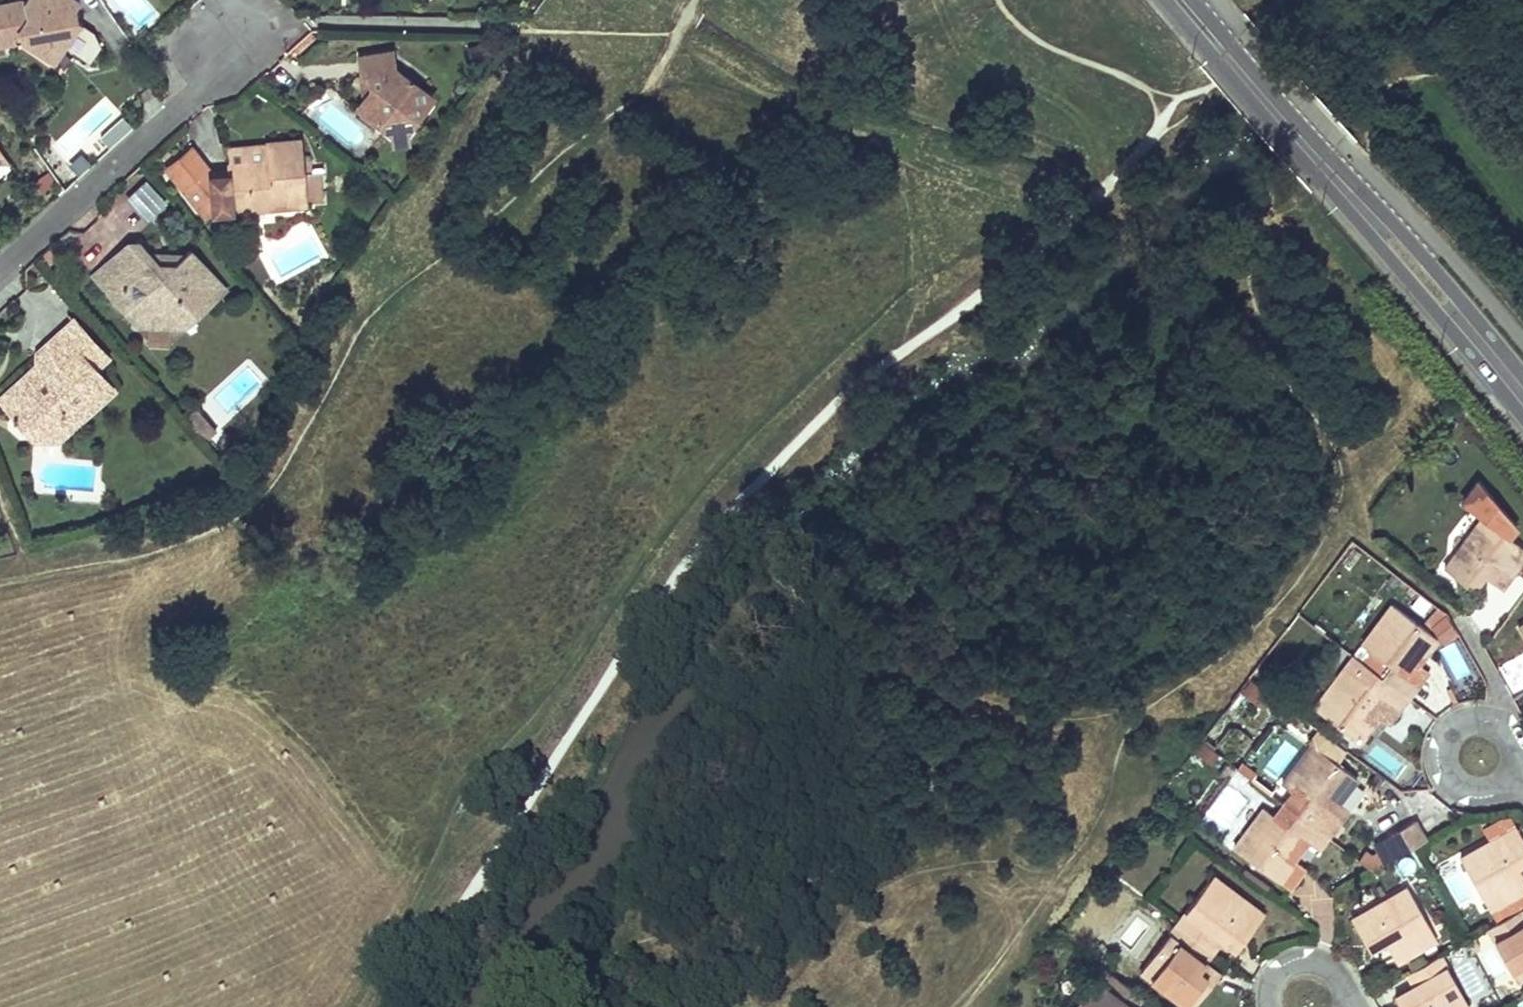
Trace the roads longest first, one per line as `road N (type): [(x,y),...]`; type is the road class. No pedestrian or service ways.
road 1 (secondary): [(1180,0),(1522,396)]
road 2 (residential): [(0,273),(199,91),(240,26)]
road 3 (residential): [(1502,729),(1472,722),(1457,729),(1444,757),(1457,785),(1472,792),(1503,785),(1513,773)]
road 4 (residential): [(1345,1006),(1334,971),(1309,961),(1275,979),(1270,1006)]
road 5 (residential): [(1458,619),(1498,689),(1502,729)]

